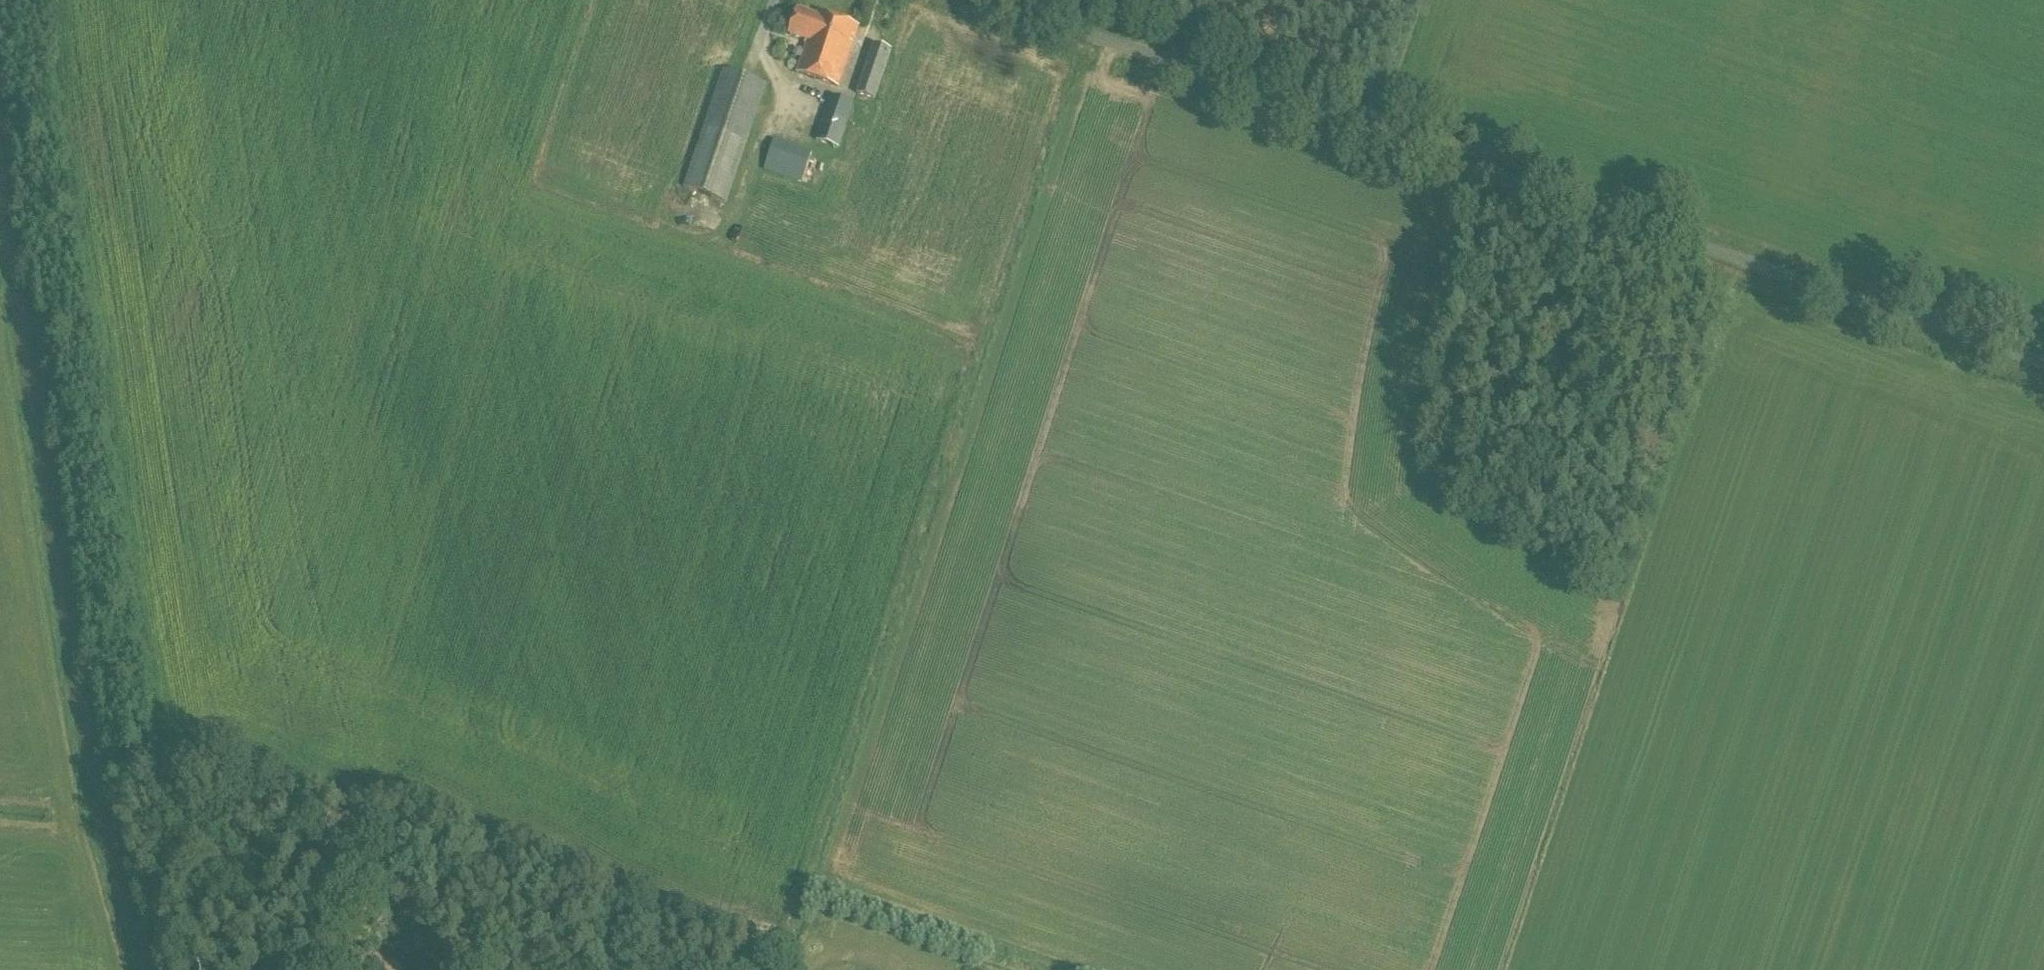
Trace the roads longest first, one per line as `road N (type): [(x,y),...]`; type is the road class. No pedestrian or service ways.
road 1 (unclassified): [(2043,365),(989,0)]

